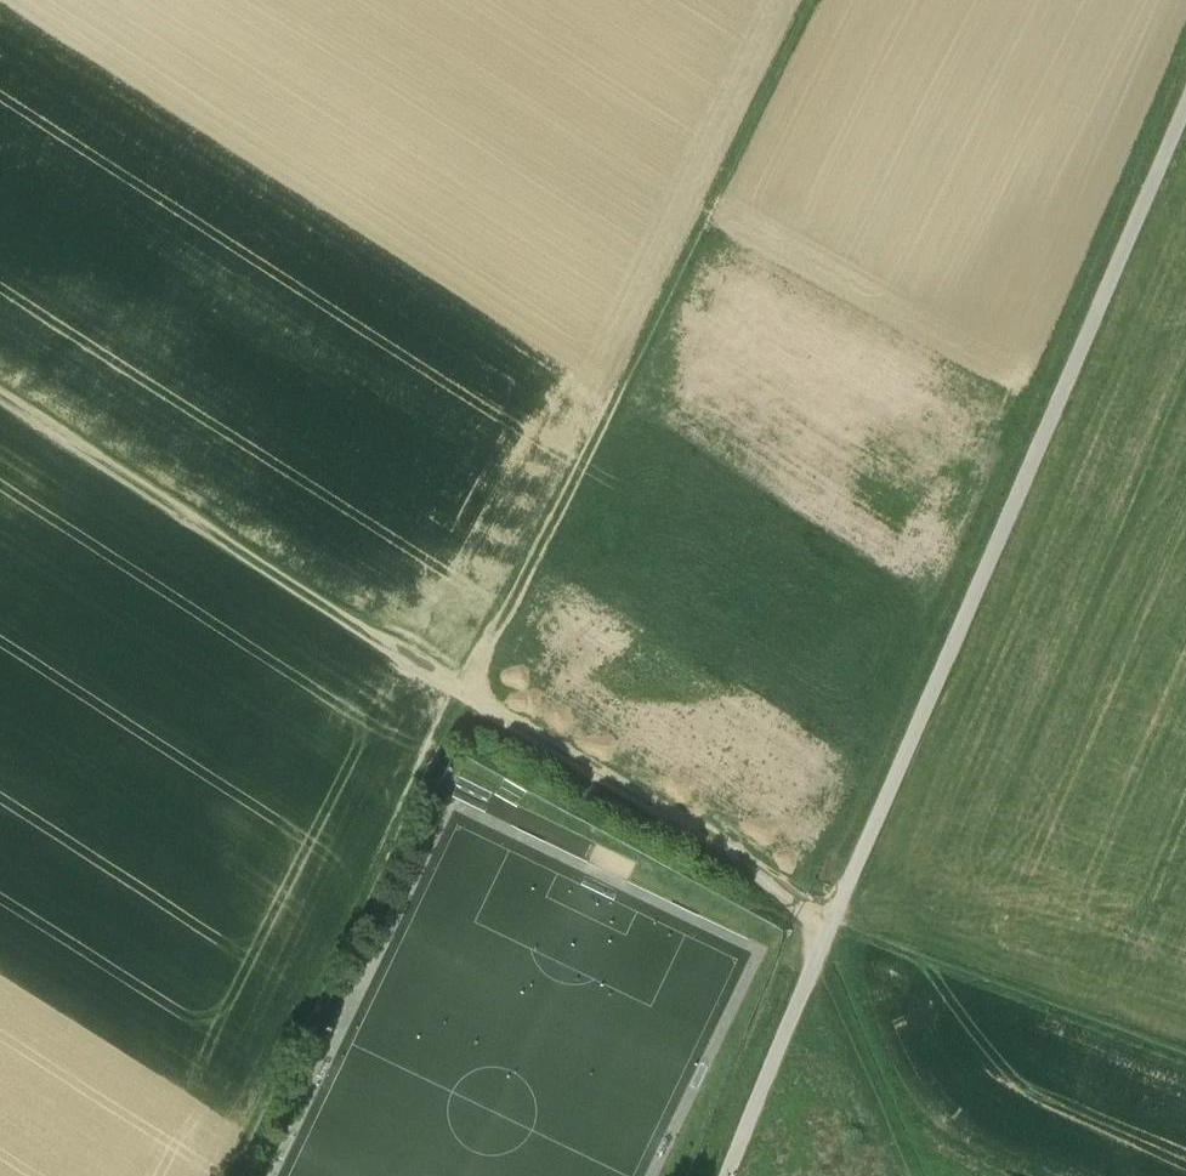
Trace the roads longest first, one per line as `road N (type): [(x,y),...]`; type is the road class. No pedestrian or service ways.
road 1 (track): [(811,0),(226,1175)]
road 2 (track): [(730,1175),(825,926),(1177,124)]
road 3 (track): [(1185,1073),(825,926),(465,696)]
road 4 (track): [(0,398),(465,696)]

